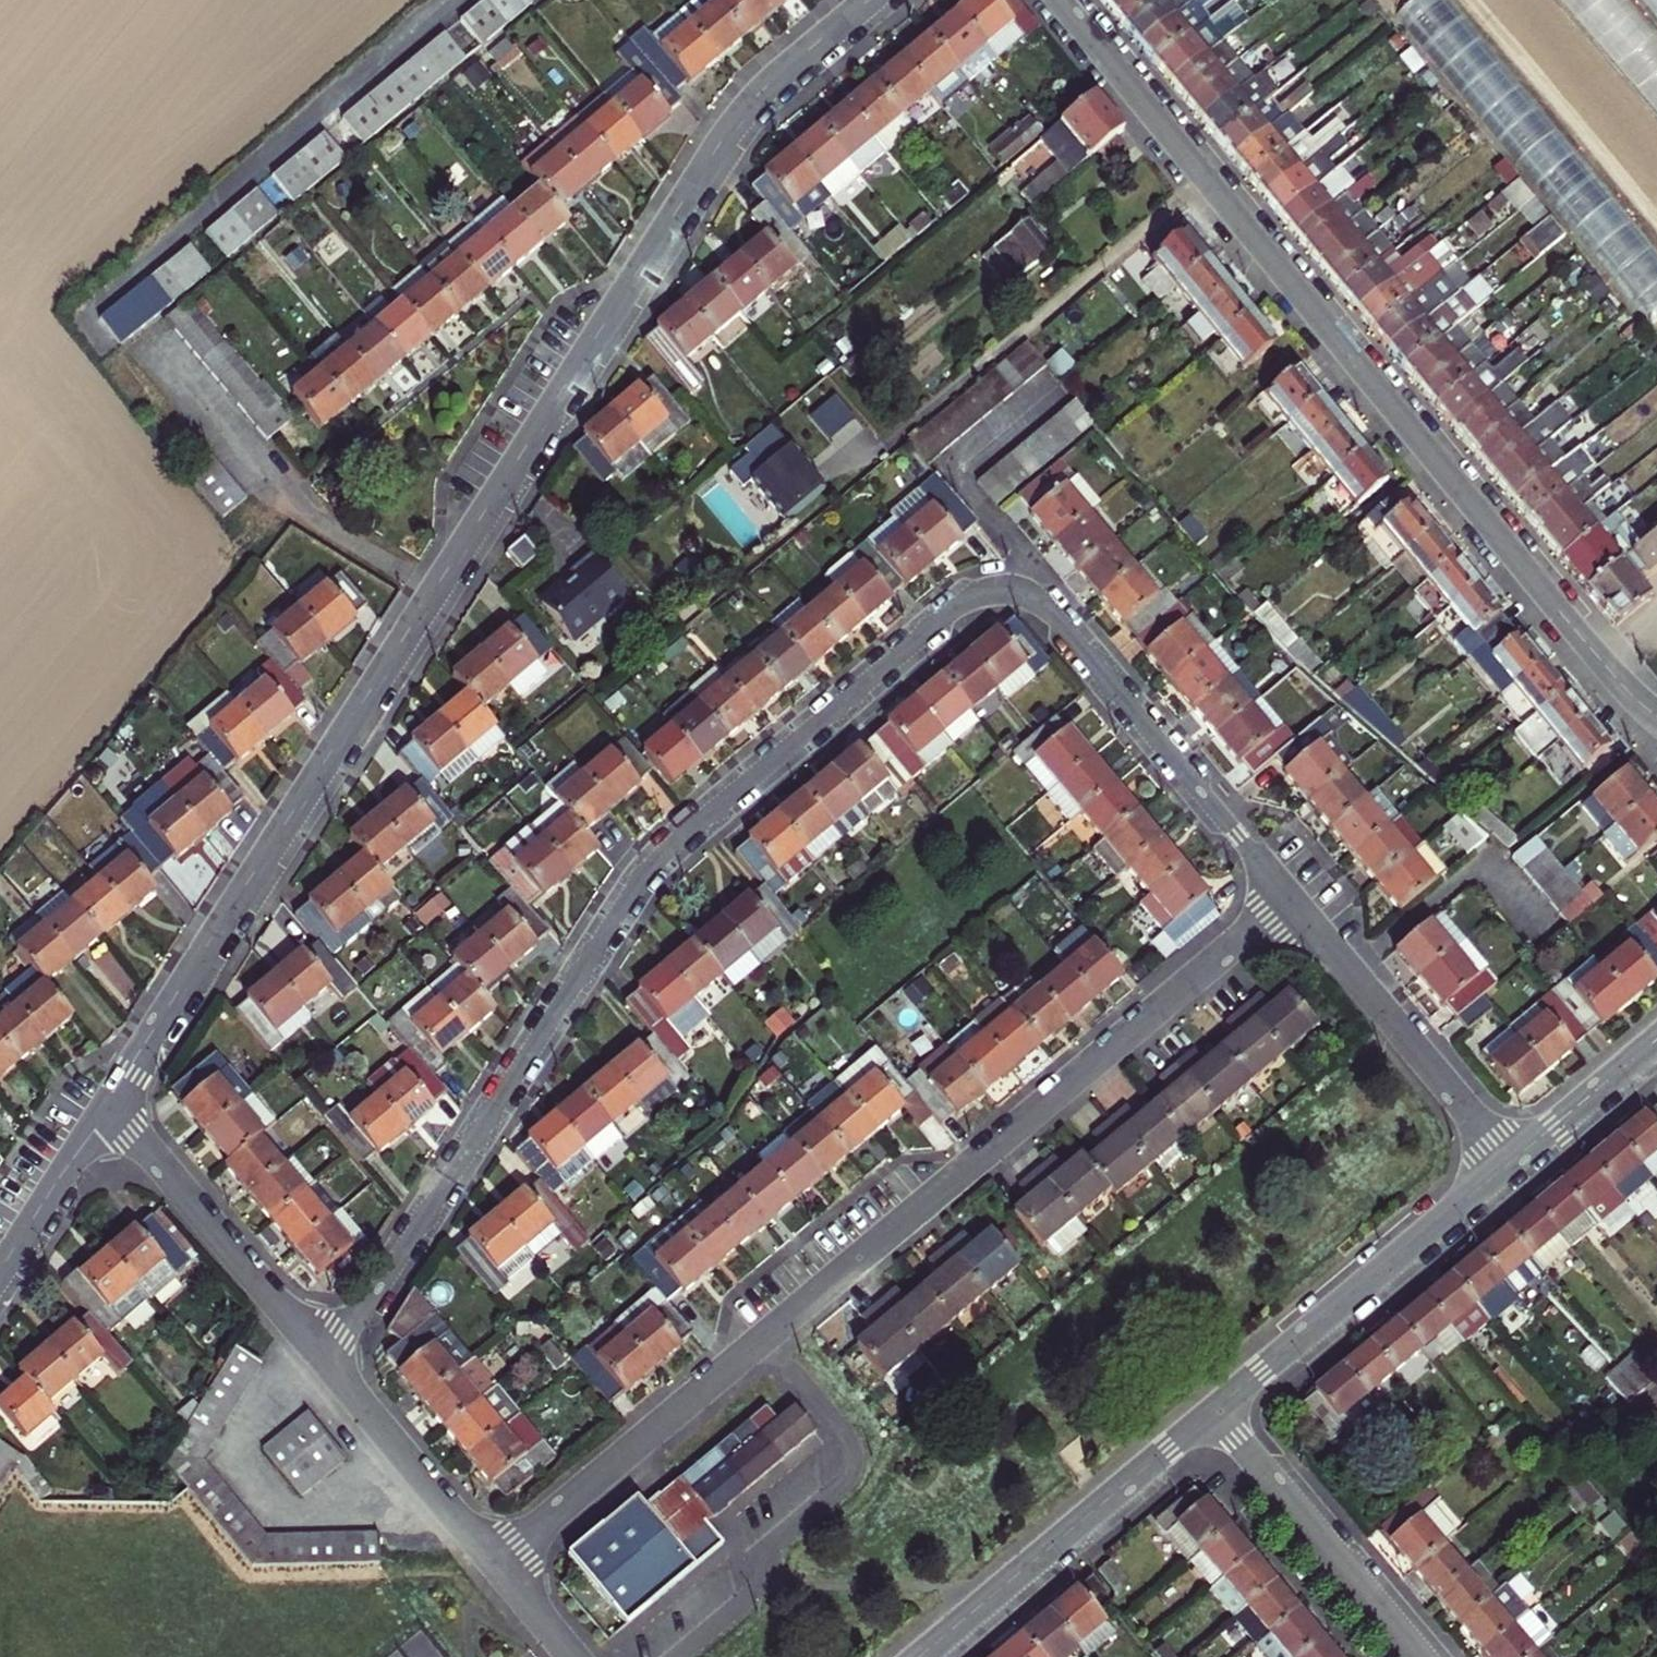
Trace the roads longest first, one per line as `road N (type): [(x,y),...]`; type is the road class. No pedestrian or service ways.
road 1 (residential): [(321,1356),(371,1300),(652,867),(970,596),(1015,591),(1053,613),(1290,900)]
road 2 (residential): [(110,1104),(737,120),(869,0)]
road 3 (residential): [(493,1565),(1290,900)]
road 4 (residential): [(1656,715),(1568,620),(1059,0)]
road 5 (tertiary): [(1511,1161),(1214,1410)]
road 6 (tertiary): [(1214,1410),(919,1656)]
road 7 (residential): [(1290,900),(1511,1161)]
road 8 (residential): [(110,1104),(321,1356)]
road 9 (residential): [(1214,1410),(1420,1656)]
road 10 (residential): [(321,1356),(493,1565)]
road 11 (residential): [(0,1270),(110,1104)]
road 12 (tertiary): [(1656,1040),(1511,1161)]
road 13 (residential): [(493,1565),(572,1656)]

